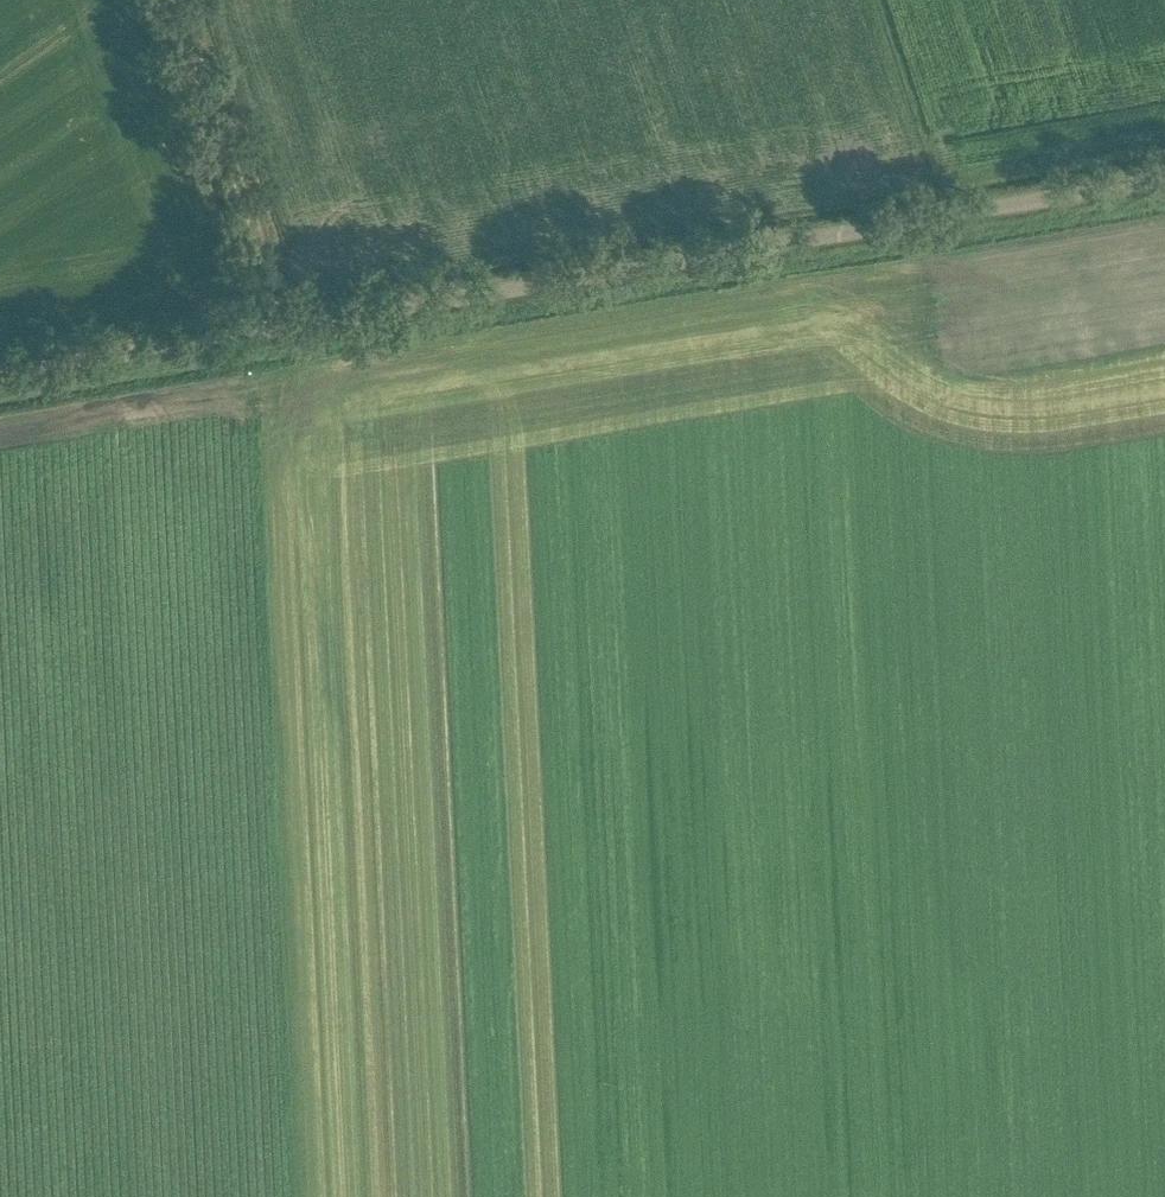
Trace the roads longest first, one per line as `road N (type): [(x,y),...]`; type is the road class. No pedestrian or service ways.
road 1 (unclassified): [(0,376),(1164,181)]
road 2 (track): [(175,0),(283,328)]

